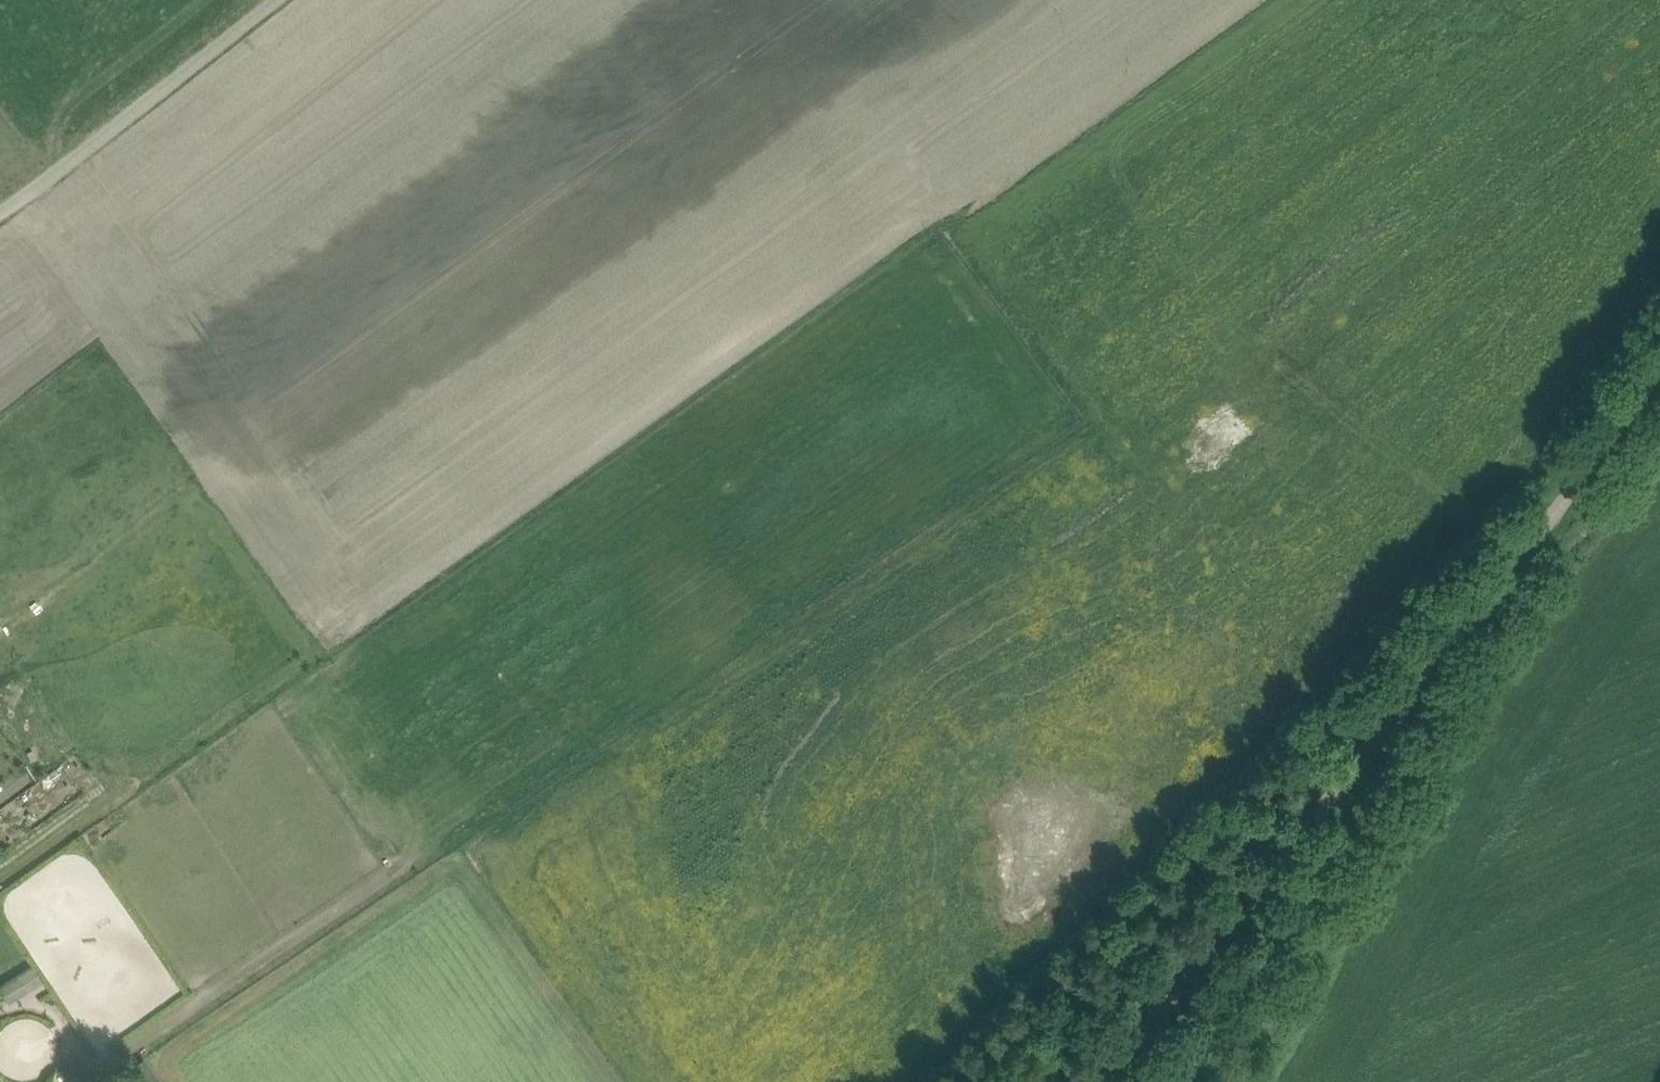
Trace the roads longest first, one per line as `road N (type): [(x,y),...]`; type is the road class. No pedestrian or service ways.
road 1 (unclassified): [(0,215),(276,0)]

